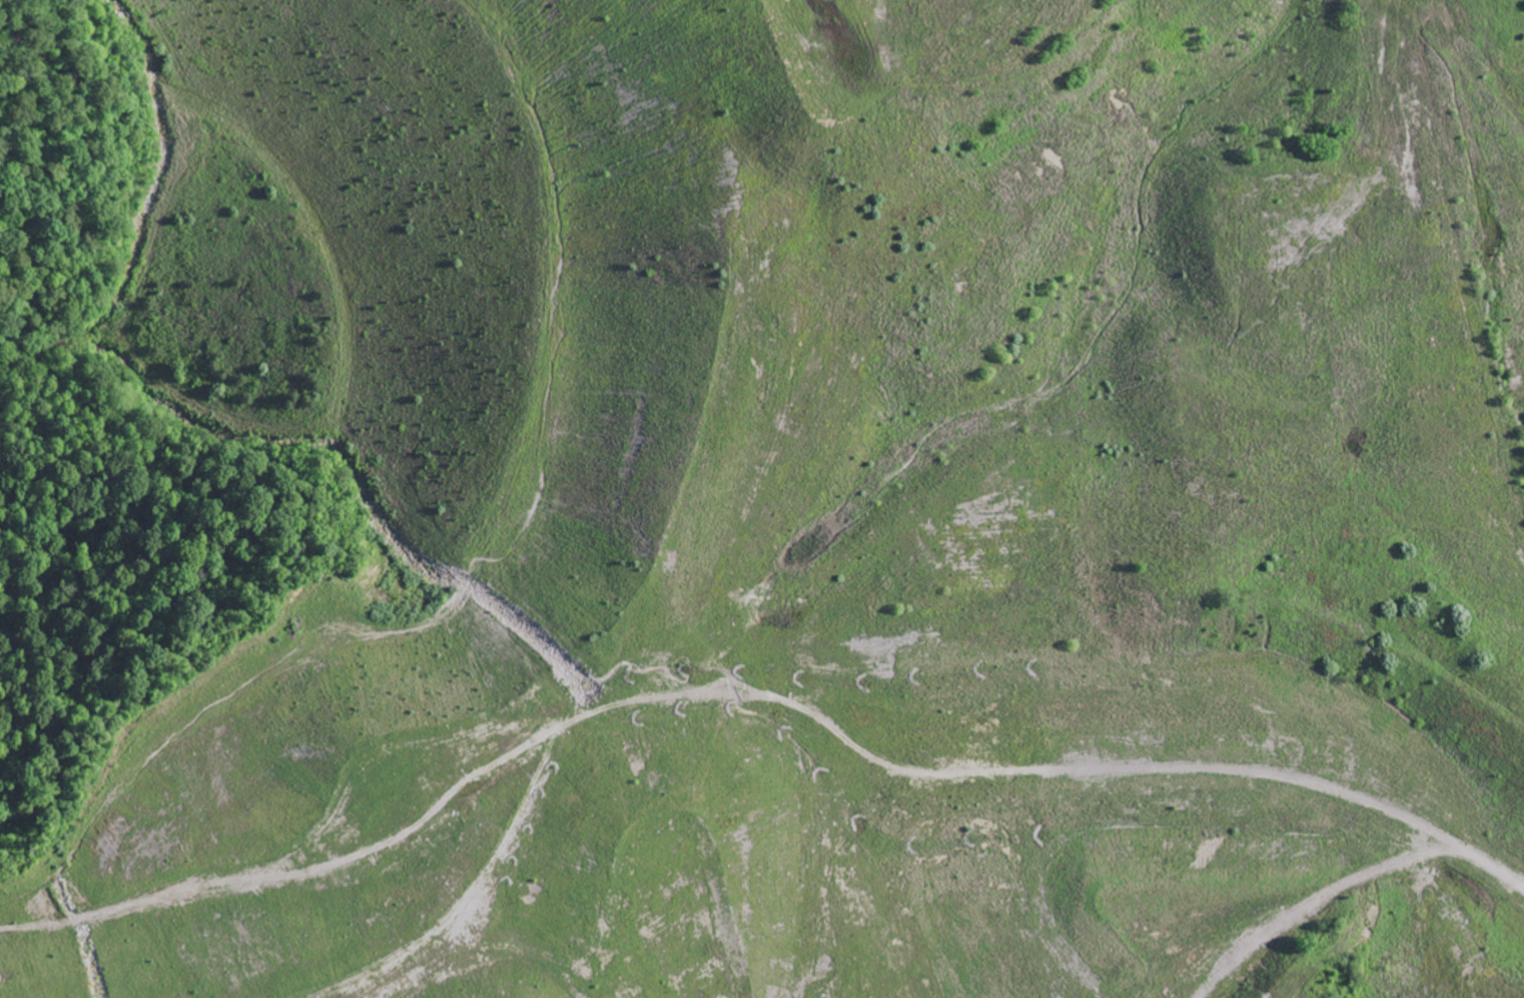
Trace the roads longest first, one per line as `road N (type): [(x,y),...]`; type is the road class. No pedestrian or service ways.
road 1 (residential): [(1395,0),(1390,47),(1401,160),(1498,611),(1523,665)]

